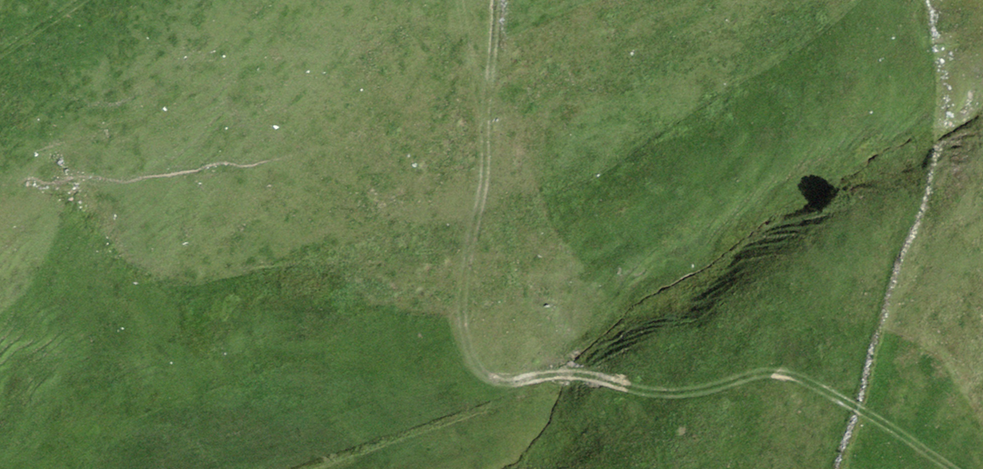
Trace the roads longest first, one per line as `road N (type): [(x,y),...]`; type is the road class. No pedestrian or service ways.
road 1 (track): [(956,468),(805,380),(778,373),(670,397),(568,375),(493,381),(476,368),(466,337),(465,266),(486,158),(494,0)]

